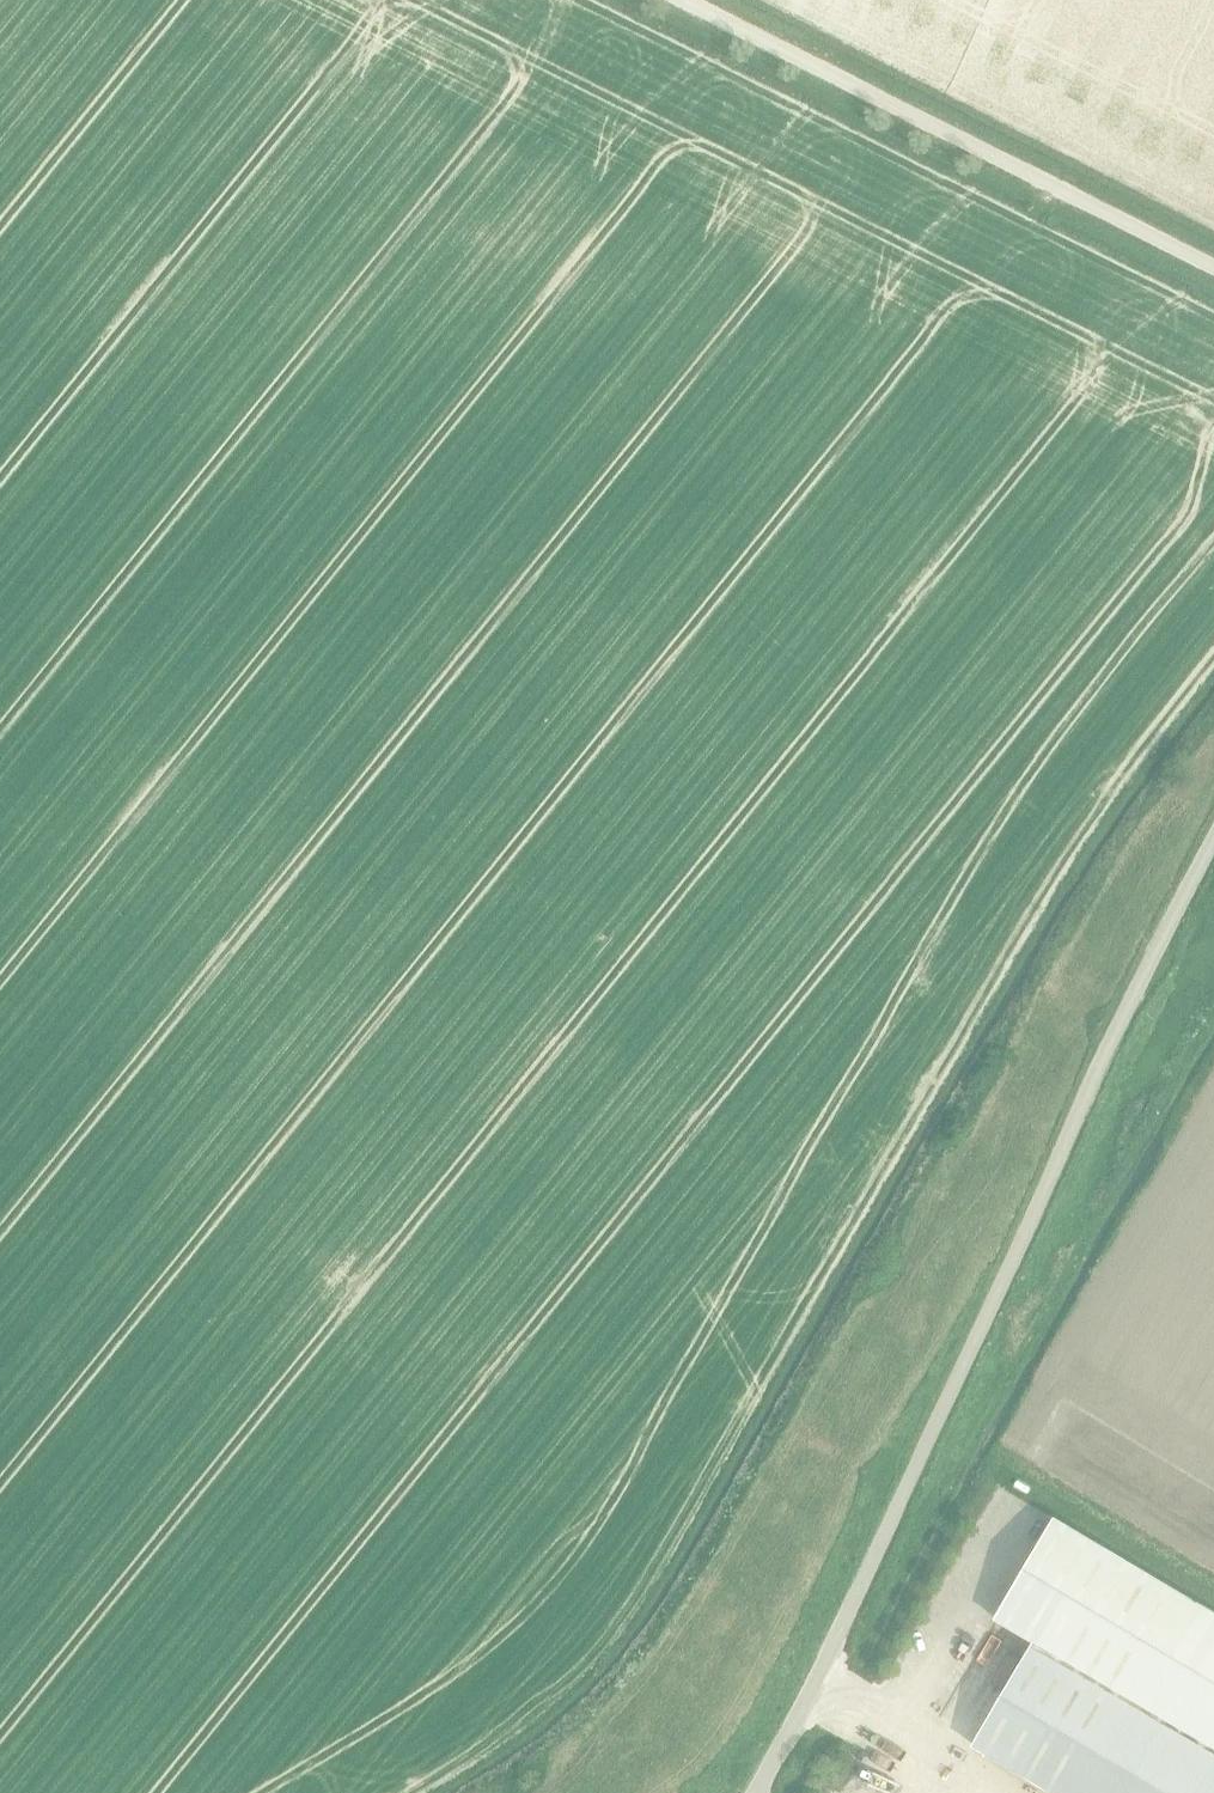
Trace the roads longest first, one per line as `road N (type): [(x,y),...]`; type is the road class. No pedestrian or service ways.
road 1 (unclassified): [(755,1792),(936,1425),(1114,1038),(1213,847)]
road 2 (unclassified): [(1213,271),(673,0)]

